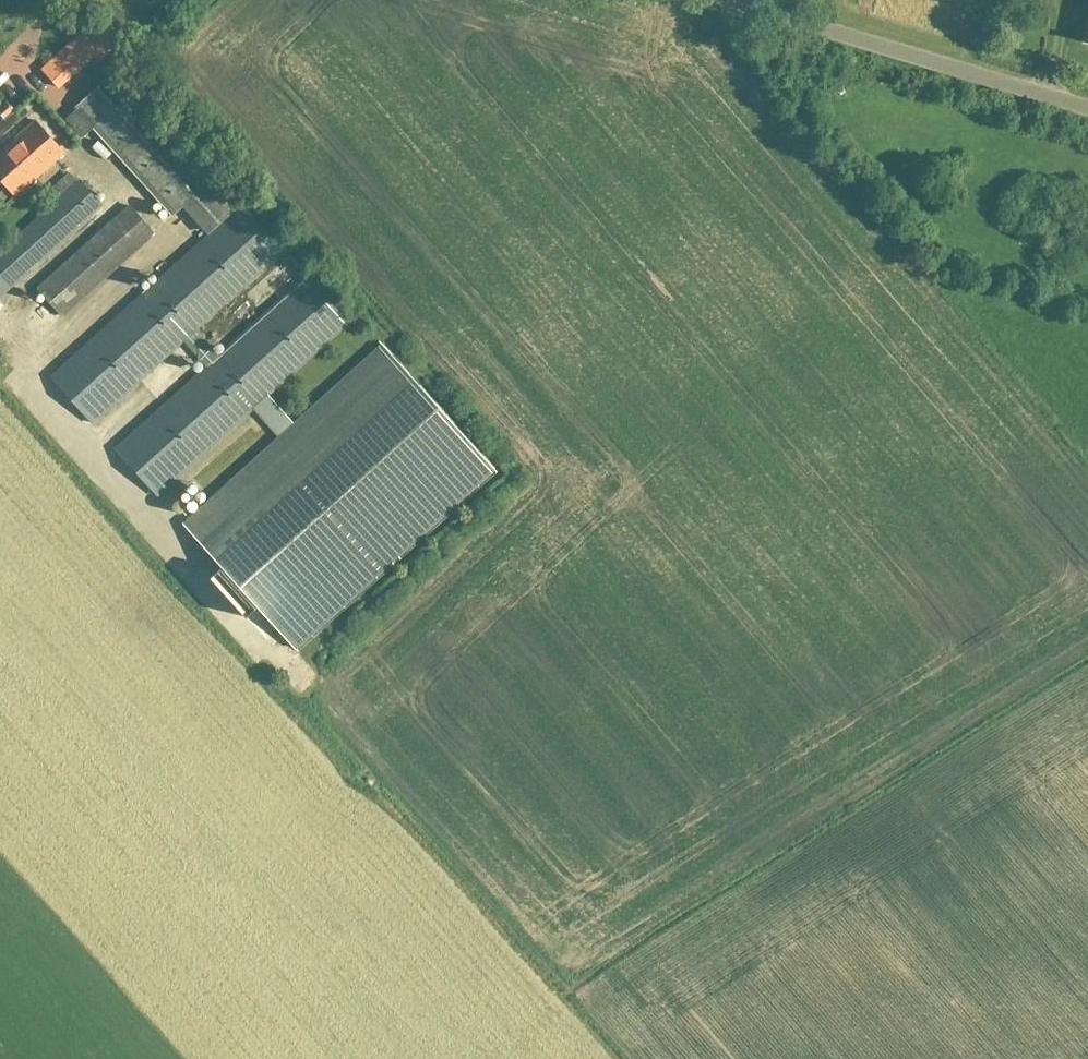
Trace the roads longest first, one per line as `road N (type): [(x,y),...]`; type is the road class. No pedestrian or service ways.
road 1 (unclassified): [(1087,116),(697,0)]

